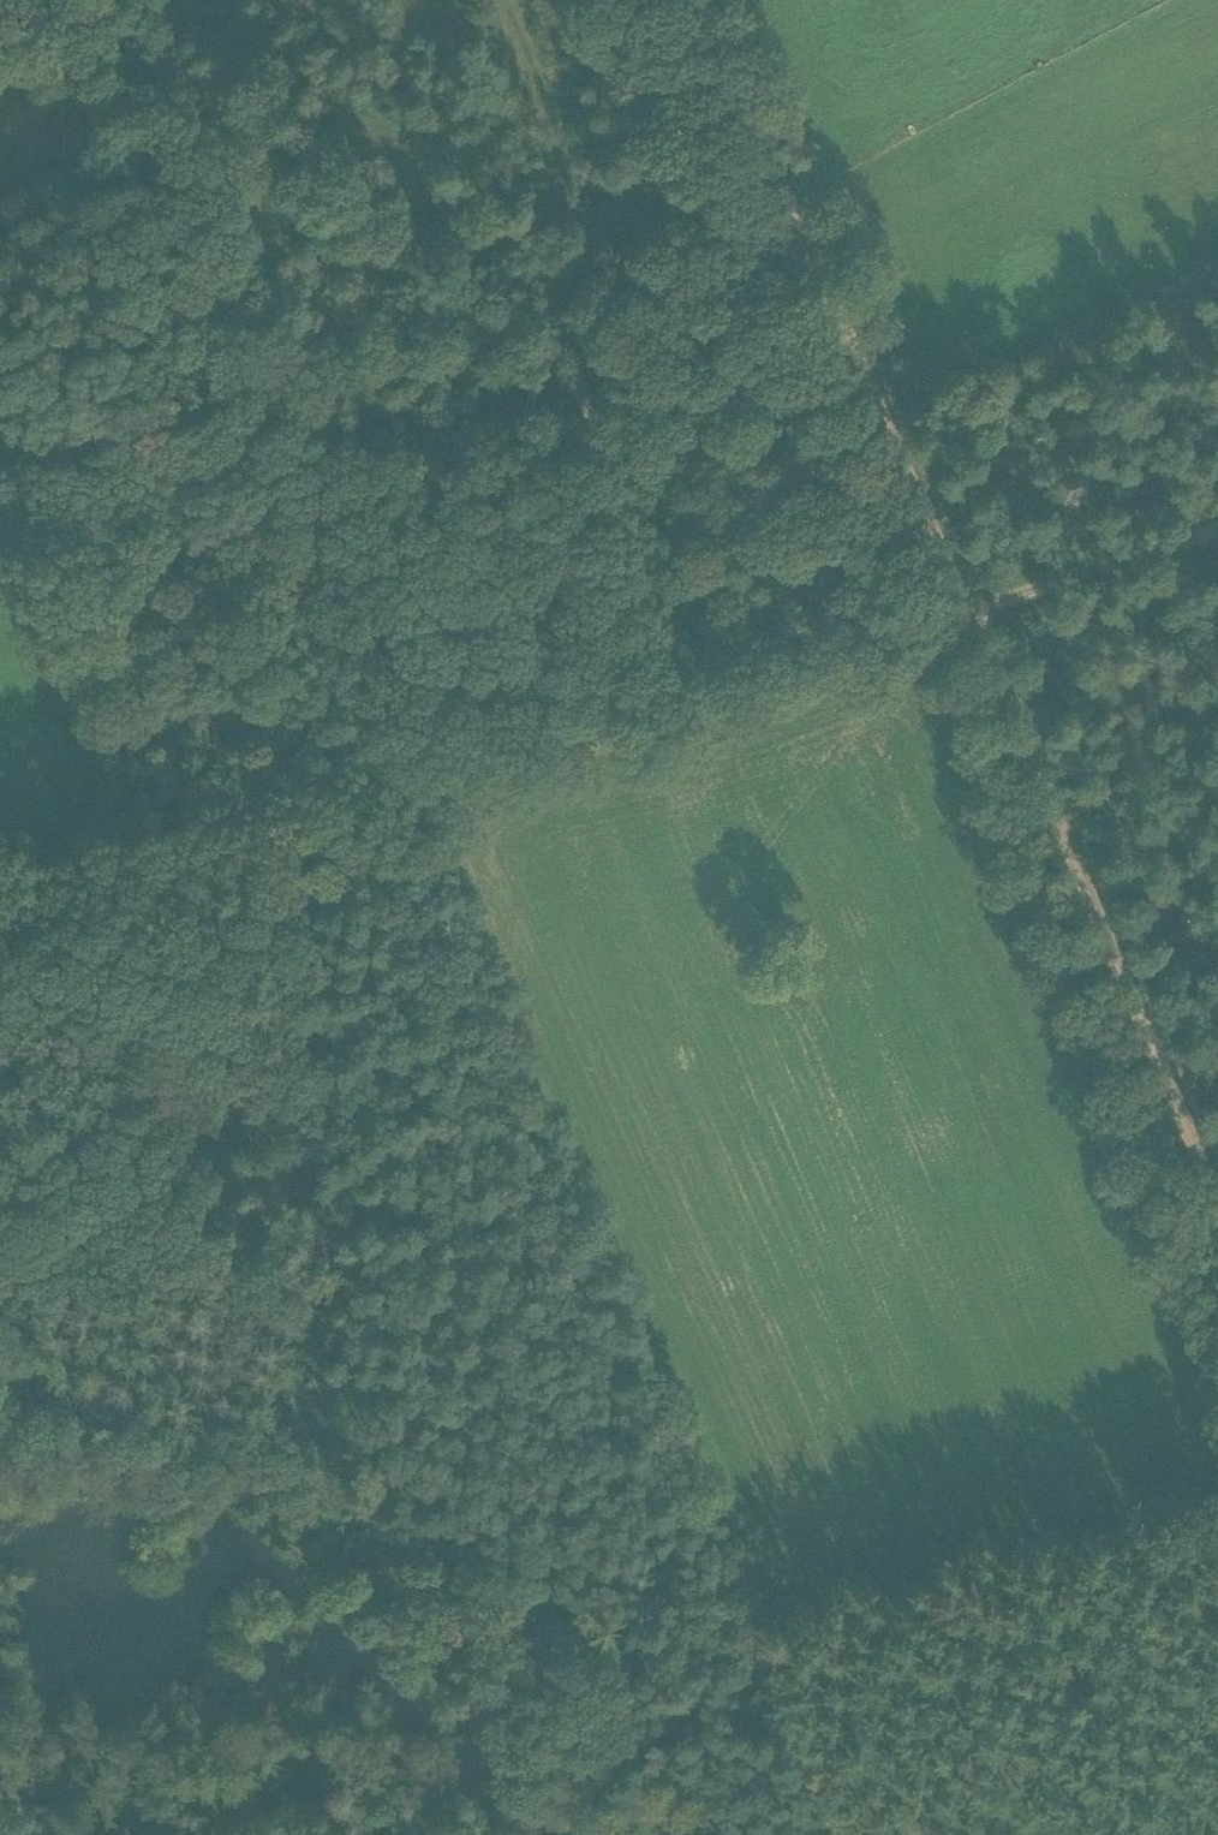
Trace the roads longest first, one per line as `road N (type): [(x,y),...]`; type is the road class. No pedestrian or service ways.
road 1 (track): [(407,776),(852,1834)]
road 2 (track): [(0,889),(186,858),(482,743),(716,668),(967,609)]
road 3 (track): [(514,0),(544,112),(556,203),(553,353),(644,554),(550,721)]
road 4 (track): [(967,609),(707,0)]
road 5 (track): [(1217,1204),(967,609)]
road 6 (track): [(1217,528),(967,609)]
road 7 (track): [(186,858),(135,906),(60,952),(0,966)]

